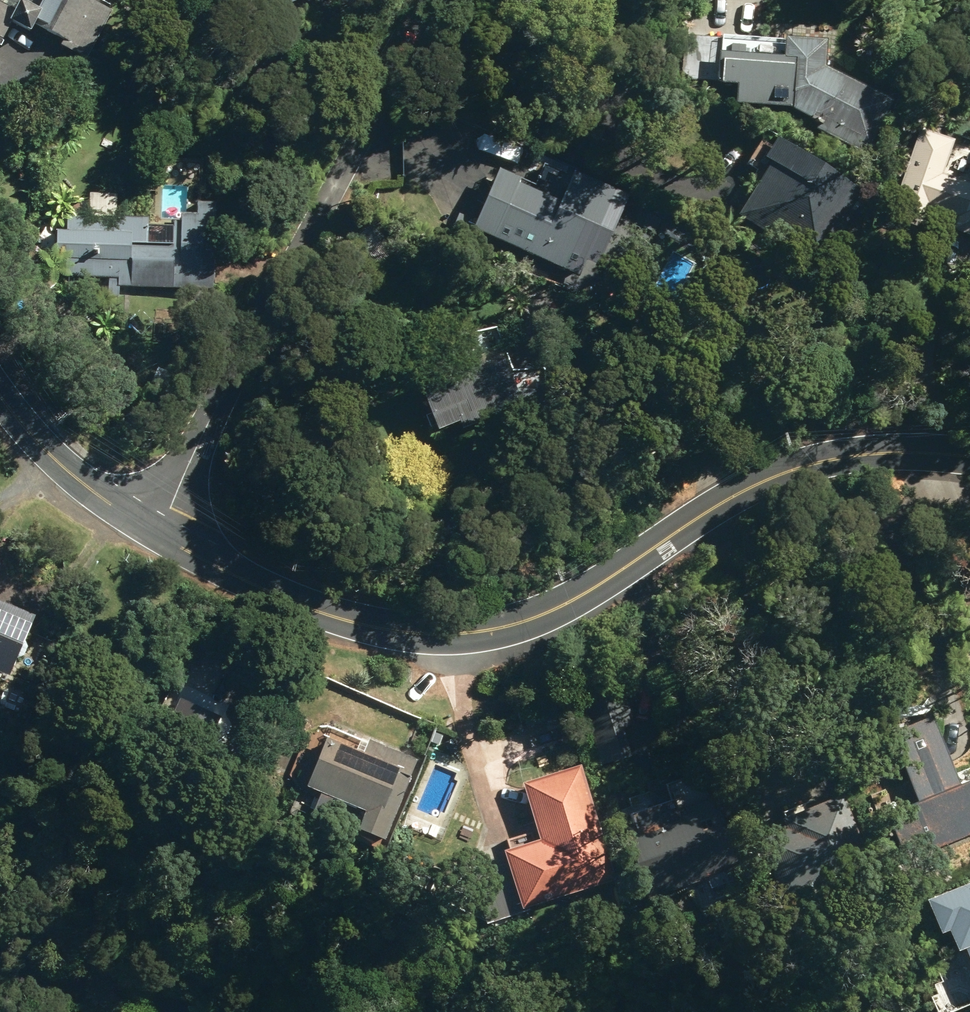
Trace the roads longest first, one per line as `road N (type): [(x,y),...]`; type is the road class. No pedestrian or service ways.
road 1 (tertiary): [(969,454),(904,449),(822,458),(752,485),(571,599),(509,623),(444,634),(292,599),(158,531)]
road 2 (residential): [(435,0),(158,531)]
road 3 (tertiary): [(158,531),(81,484),(0,399)]
road 4 (track): [(0,954),(179,1011)]

